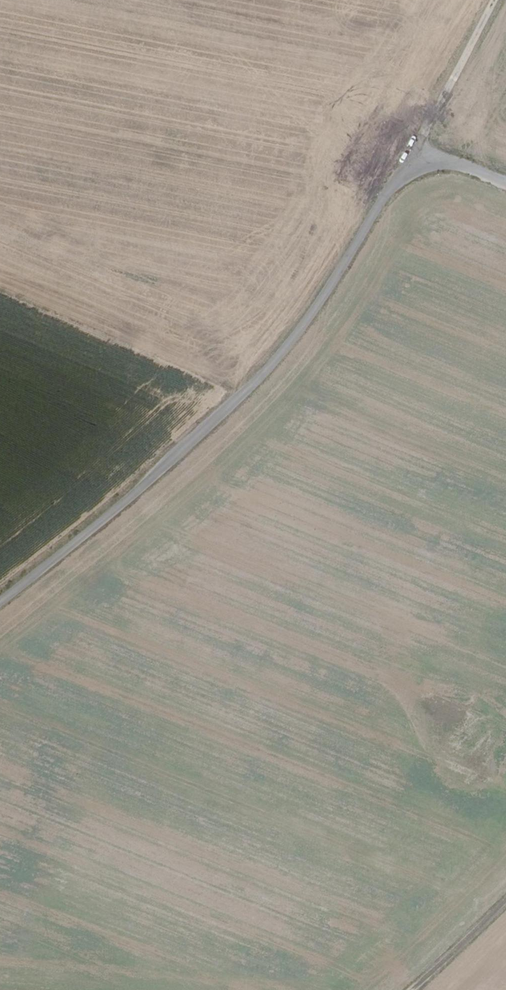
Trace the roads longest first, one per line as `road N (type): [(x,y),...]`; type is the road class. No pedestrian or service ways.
road 1 (unclassified): [(0,598),(244,398),(312,321),(416,159),(447,160),(505,184)]
road 2 (track): [(489,0),(416,159)]
road 3 (track): [(505,892),(400,989)]

